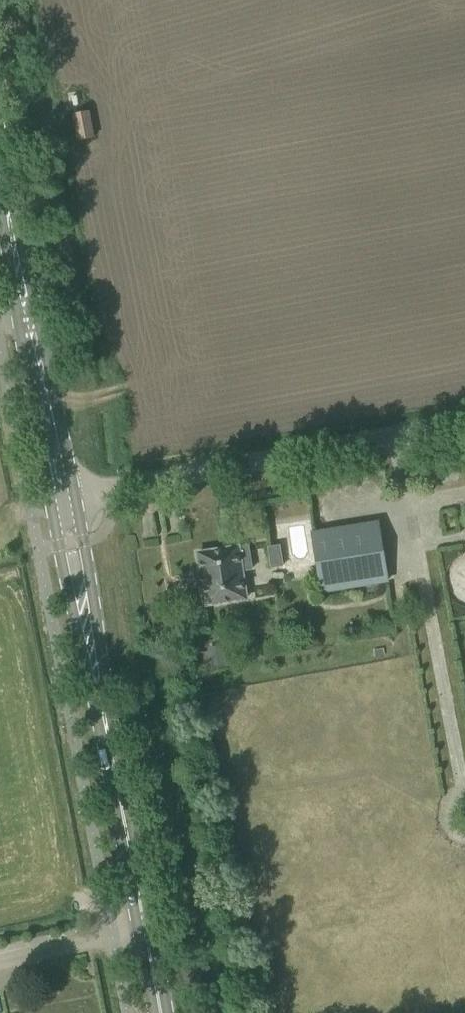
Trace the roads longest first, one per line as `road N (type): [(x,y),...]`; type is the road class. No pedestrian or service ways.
road 1 (unclassified): [(62,500),(464,421)]
road 2 (secondary): [(157,1012),(84,614)]
road 3 (secondary): [(1,176),(62,500)]

